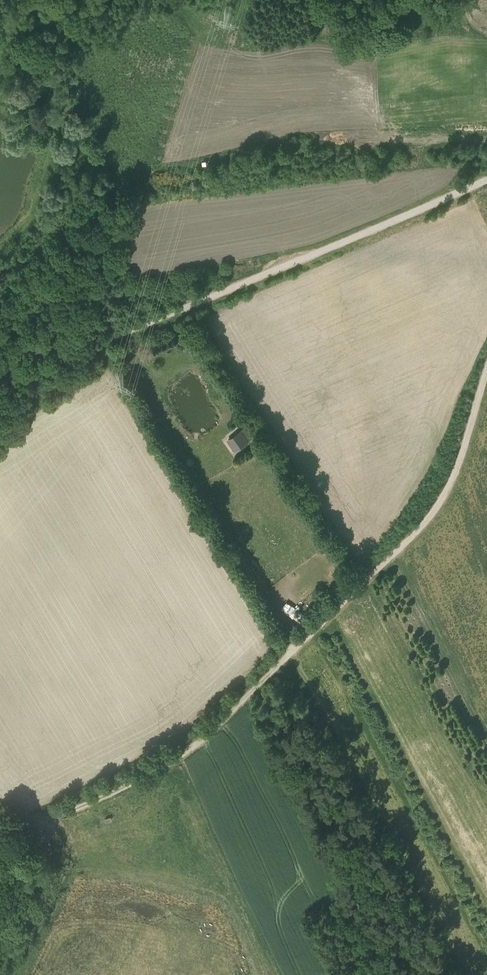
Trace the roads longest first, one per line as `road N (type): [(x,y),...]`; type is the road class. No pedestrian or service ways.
road 1 (track): [(0,811),(9,822),(58,814),(198,747),(435,515),(460,471),(486,382)]
road 2 (track): [(0,293),(68,199),(105,174),(232,140),(341,127),(362,142),(486,143)]
road 3 (track): [(0,383),(486,178)]

